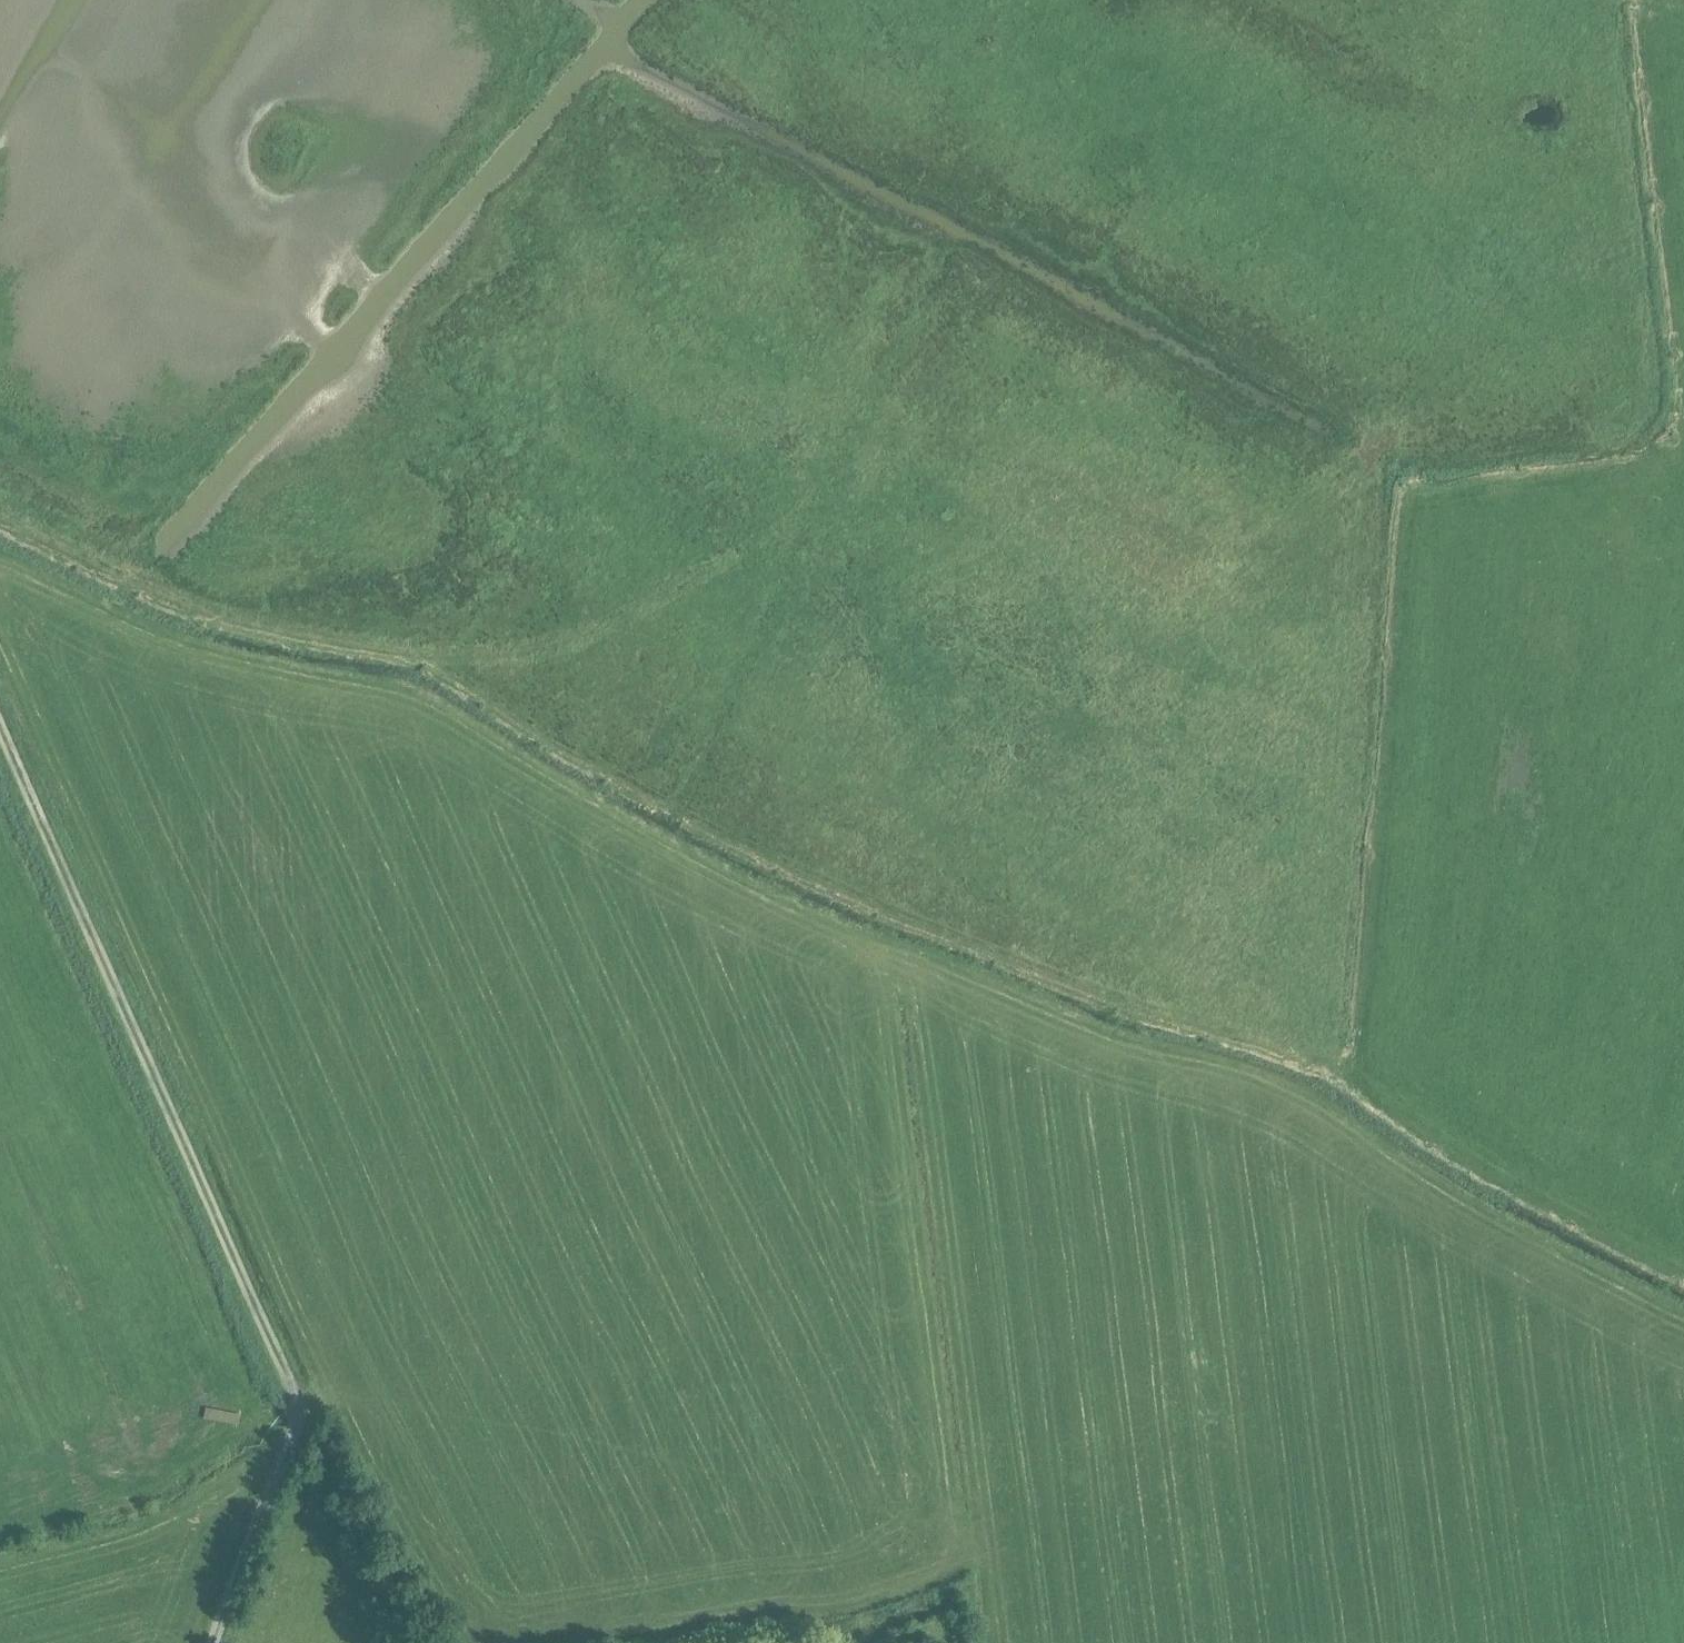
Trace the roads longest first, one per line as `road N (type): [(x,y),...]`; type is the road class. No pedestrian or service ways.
road 1 (track): [(0,518),(153,599),(460,662),(577,641),(776,546),(1350,464),(1403,424),(1581,126),(1596,0)]
road 2 (track): [(0,725),(301,1408),(214,1642)]

